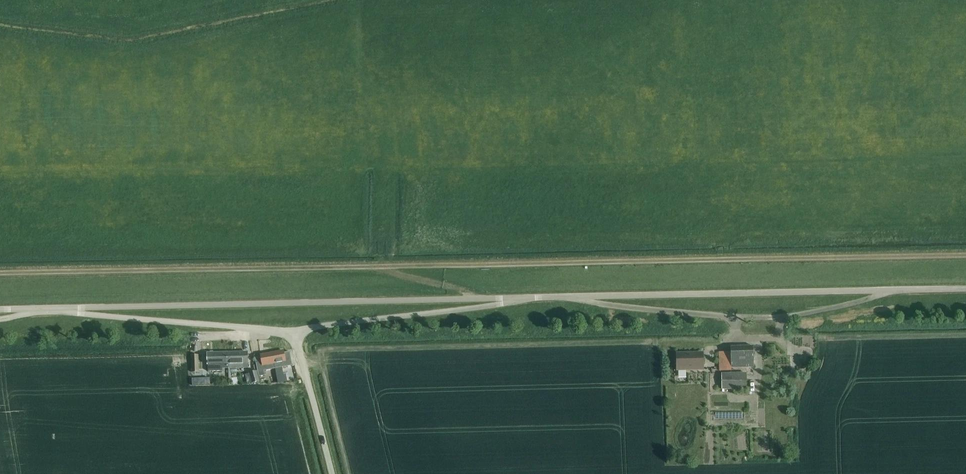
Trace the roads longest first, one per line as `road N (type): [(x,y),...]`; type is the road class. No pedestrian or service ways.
road 1 (track): [(0,273),(965,257)]
road 2 (unclassified): [(498,301),(36,307)]
road 3 (unclassified): [(583,298),(783,320),(894,289)]
road 4 (unclassified): [(894,289),(583,298)]
road 5 (unclassified): [(292,331),(36,307)]
road 6 (unclassified): [(292,331),(498,301)]
road 7 (unclassified): [(329,473),(292,331)]

